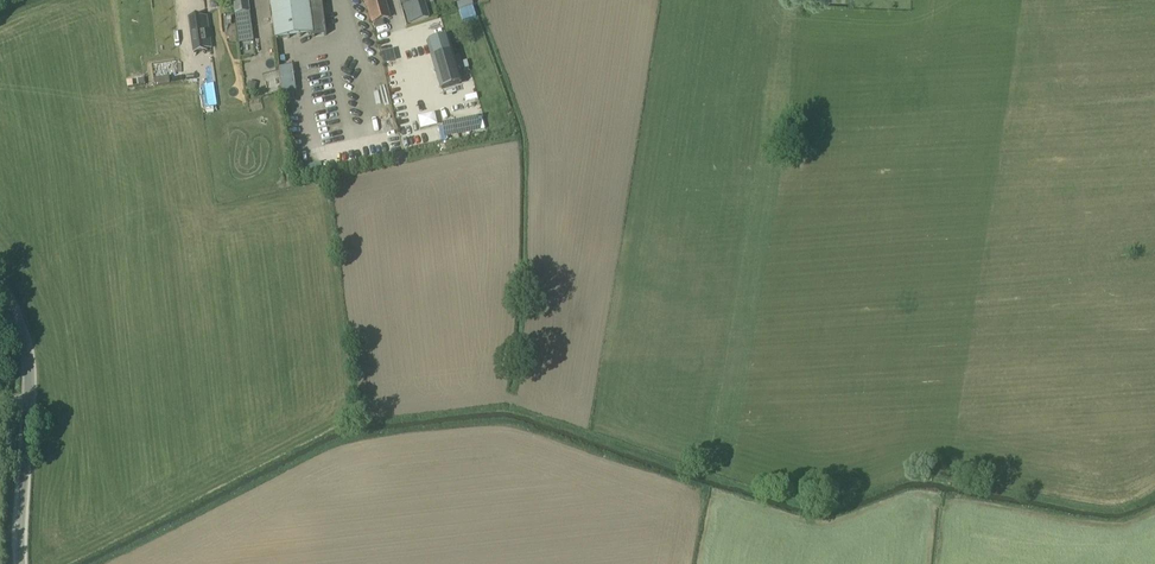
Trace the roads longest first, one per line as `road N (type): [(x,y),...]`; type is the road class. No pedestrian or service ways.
road 1 (unclassified): [(20,563),(28,378),(24,342),(0,295)]

